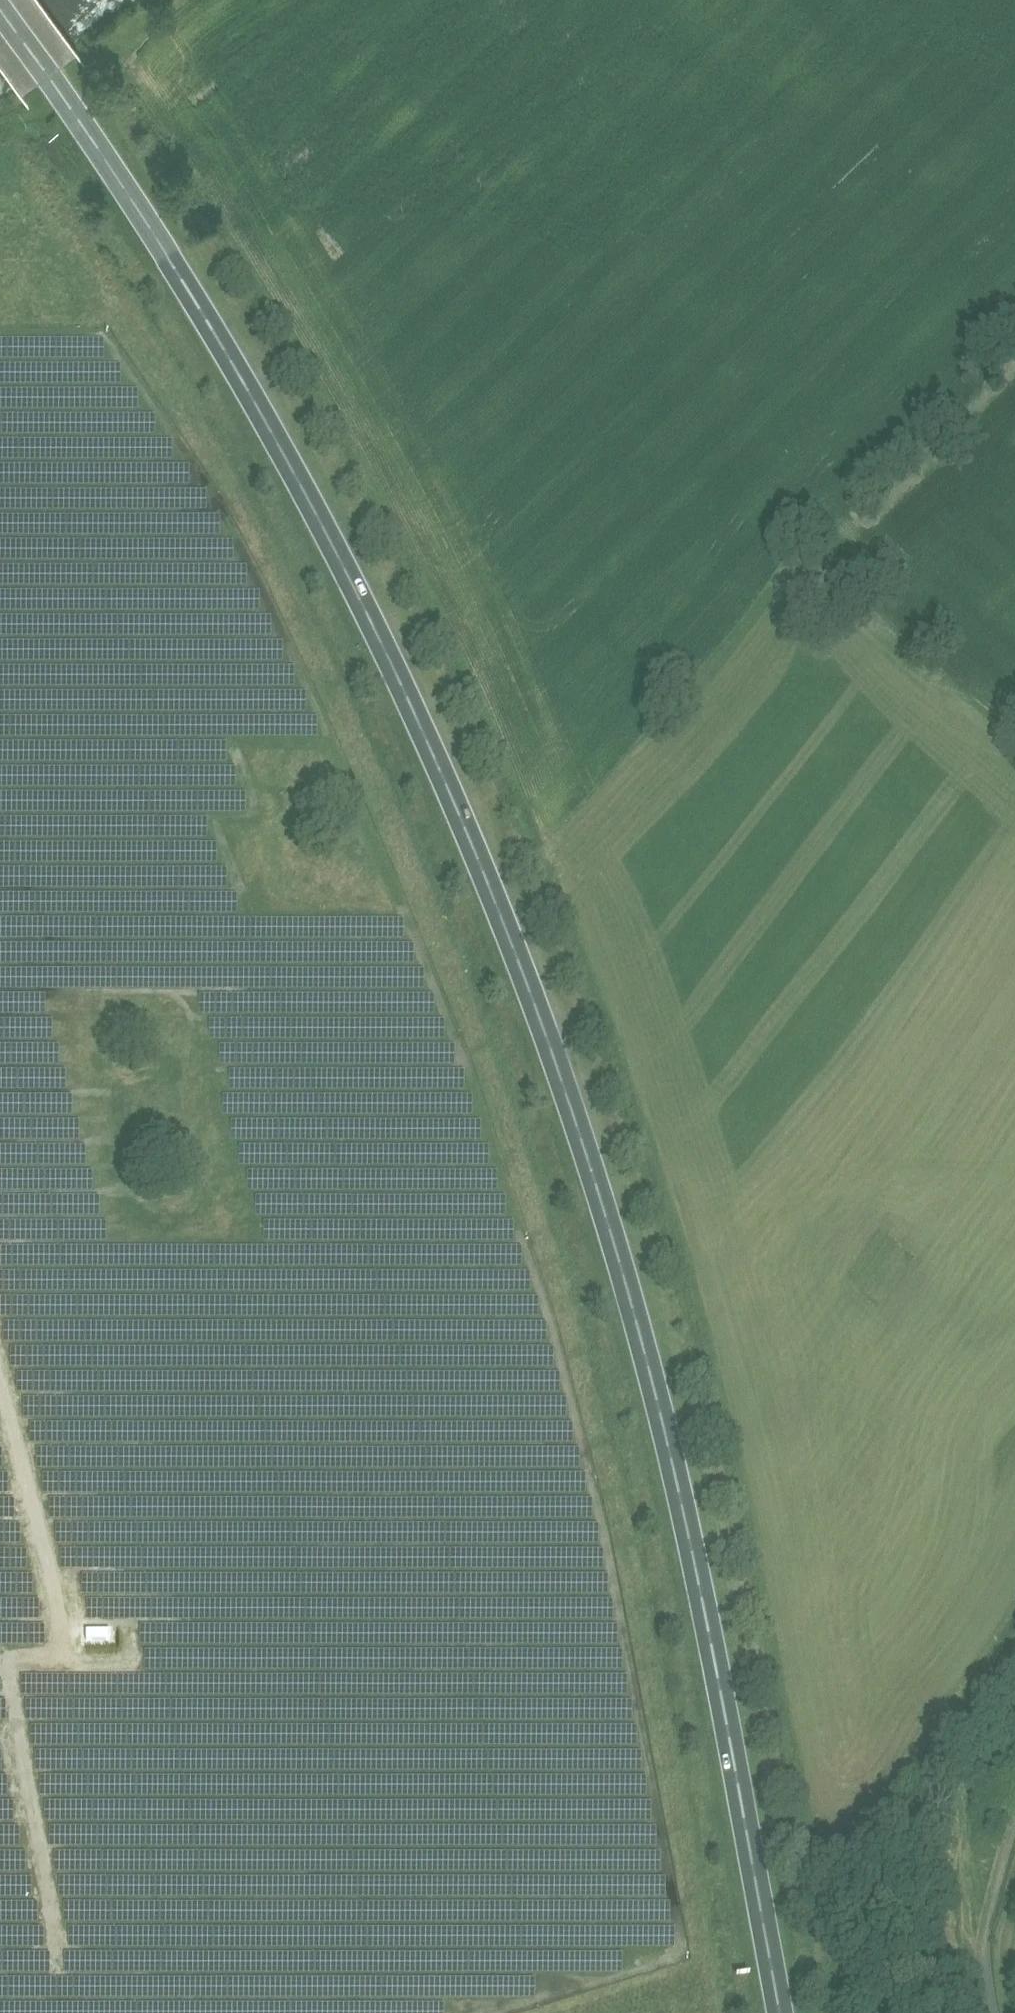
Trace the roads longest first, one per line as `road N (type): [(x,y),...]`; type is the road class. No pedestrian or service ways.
road 1 (primary): [(781,2012),(661,1413),(548,1036),(470,839),(298,478),(203,314),(0,9)]
road 2 (unclassified): [(922,1790),(1014,1644)]

